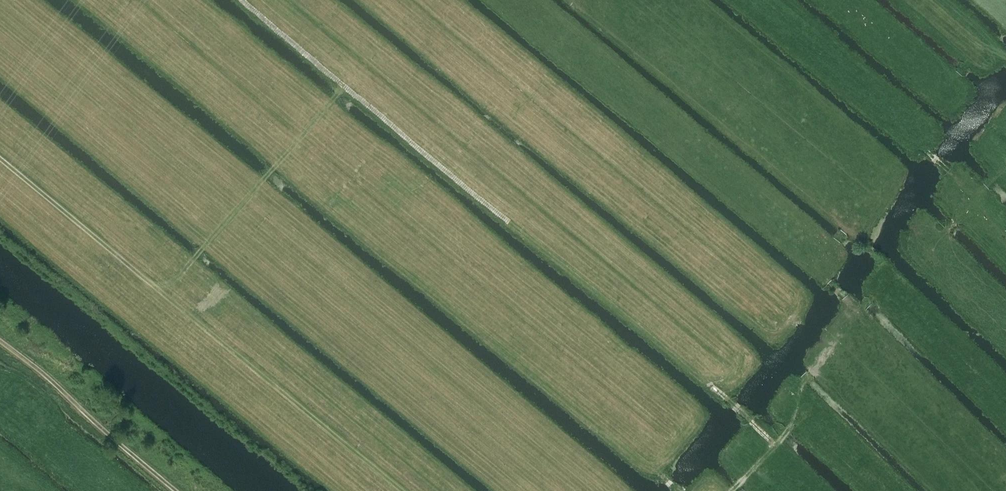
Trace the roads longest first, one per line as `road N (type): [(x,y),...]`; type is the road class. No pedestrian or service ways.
road 1 (track): [(771,440),(243,0)]
road 2 (track): [(401,490),(0,161)]
road 3 (track): [(344,86),(179,276),(149,284)]
road 4 (track): [(791,458),(771,440),(857,314),(819,269)]

